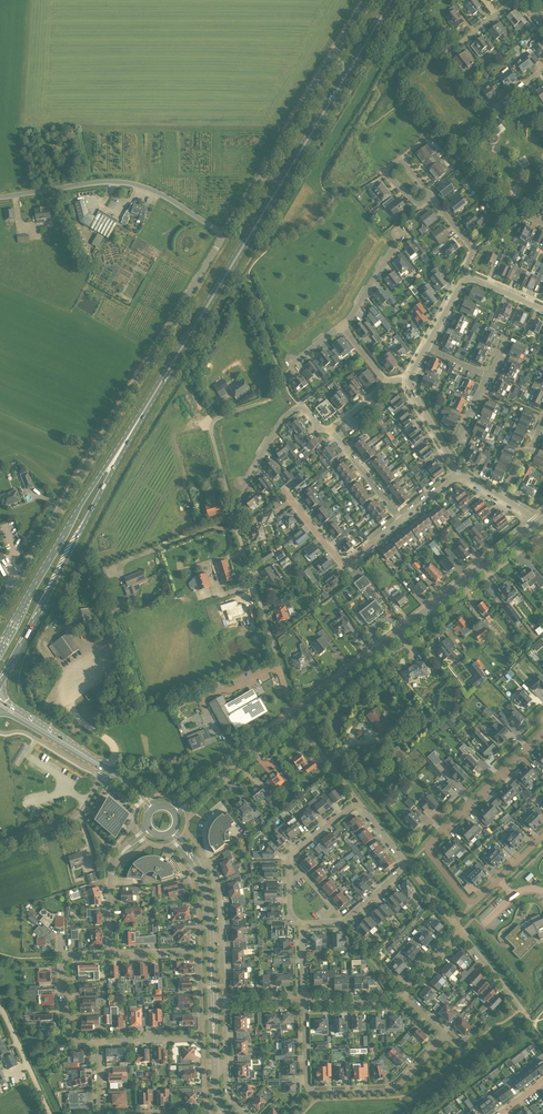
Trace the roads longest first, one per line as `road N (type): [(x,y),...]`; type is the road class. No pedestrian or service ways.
road 1 (primary): [(137,422),(391,0)]
road 2 (unclassified): [(0,605),(224,235)]
road 3 (tertiary): [(295,716),(538,524)]
road 4 (primary): [(0,682),(137,422)]
road 5 (residential): [(295,716),(213,438)]
road 6 (unclassified): [(224,235),(366,0)]
road 7 (residential): [(111,953),(196,952),(202,1029),(194,1037),(98,1043)]
road 8 (residential): [(542,733),(427,847),(464,899),(478,900),(498,881)]
road 9 (primary): [(137,422),(0,644)]
road 10 (residential): [(344,922),(404,866),(363,807),(354,805),(287,862)]
road 11 (residential): [(446,1037),(394,1088),(312,1092),(304,999)]
road 12 (unclassified): [(0,197),(134,183),(224,235)]
road 13 (track): [(213,438),(216,418),(281,387),(248,272)]
road 14 (tertiary): [(174,811),(295,716)]
road 15 (residential): [(242,485),(293,409),(303,407),(330,430)]
road 16 (residential): [(111,953),(112,873),(149,830)]
road 17 (unclassified): [(0,843),(74,817),(104,771)]
road 18 (tertiary): [(107,766),(0,699)]
road 19 (tertiary): [(0,709),(104,771)]
road 20 (unclassified): [(0,1004),(50,1113)]

